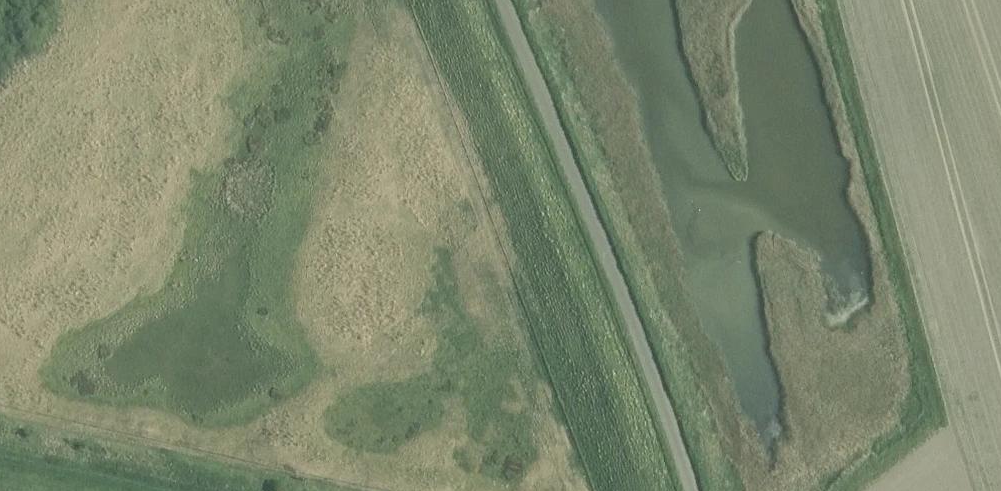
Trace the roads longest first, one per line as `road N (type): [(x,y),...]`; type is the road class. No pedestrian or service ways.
road 1 (unclassified): [(502,0),(692,490)]
road 2 (track): [(154,471),(0,437)]

